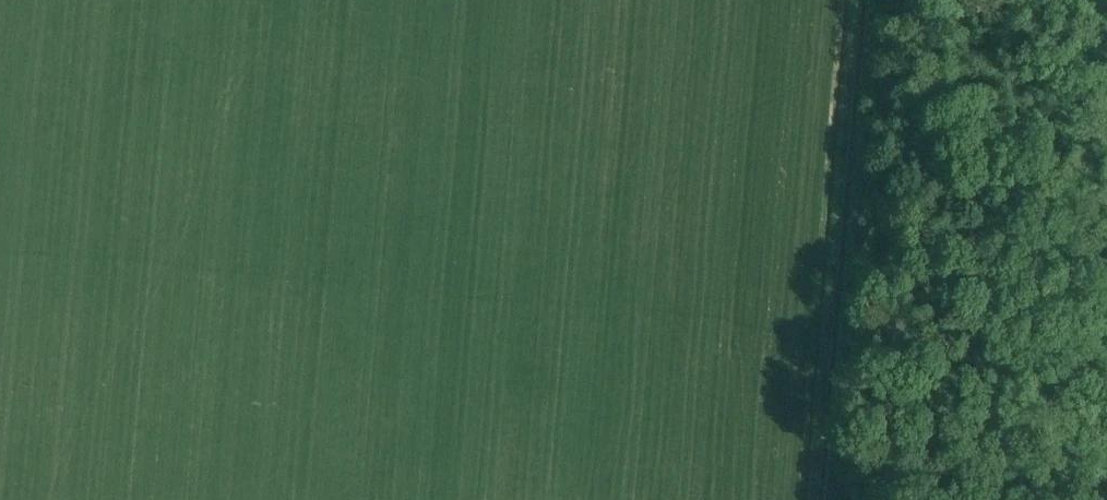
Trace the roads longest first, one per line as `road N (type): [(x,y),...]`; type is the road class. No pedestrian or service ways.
road 1 (track): [(823,499),(868,0)]
road 2 (track): [(998,499),(825,480)]

